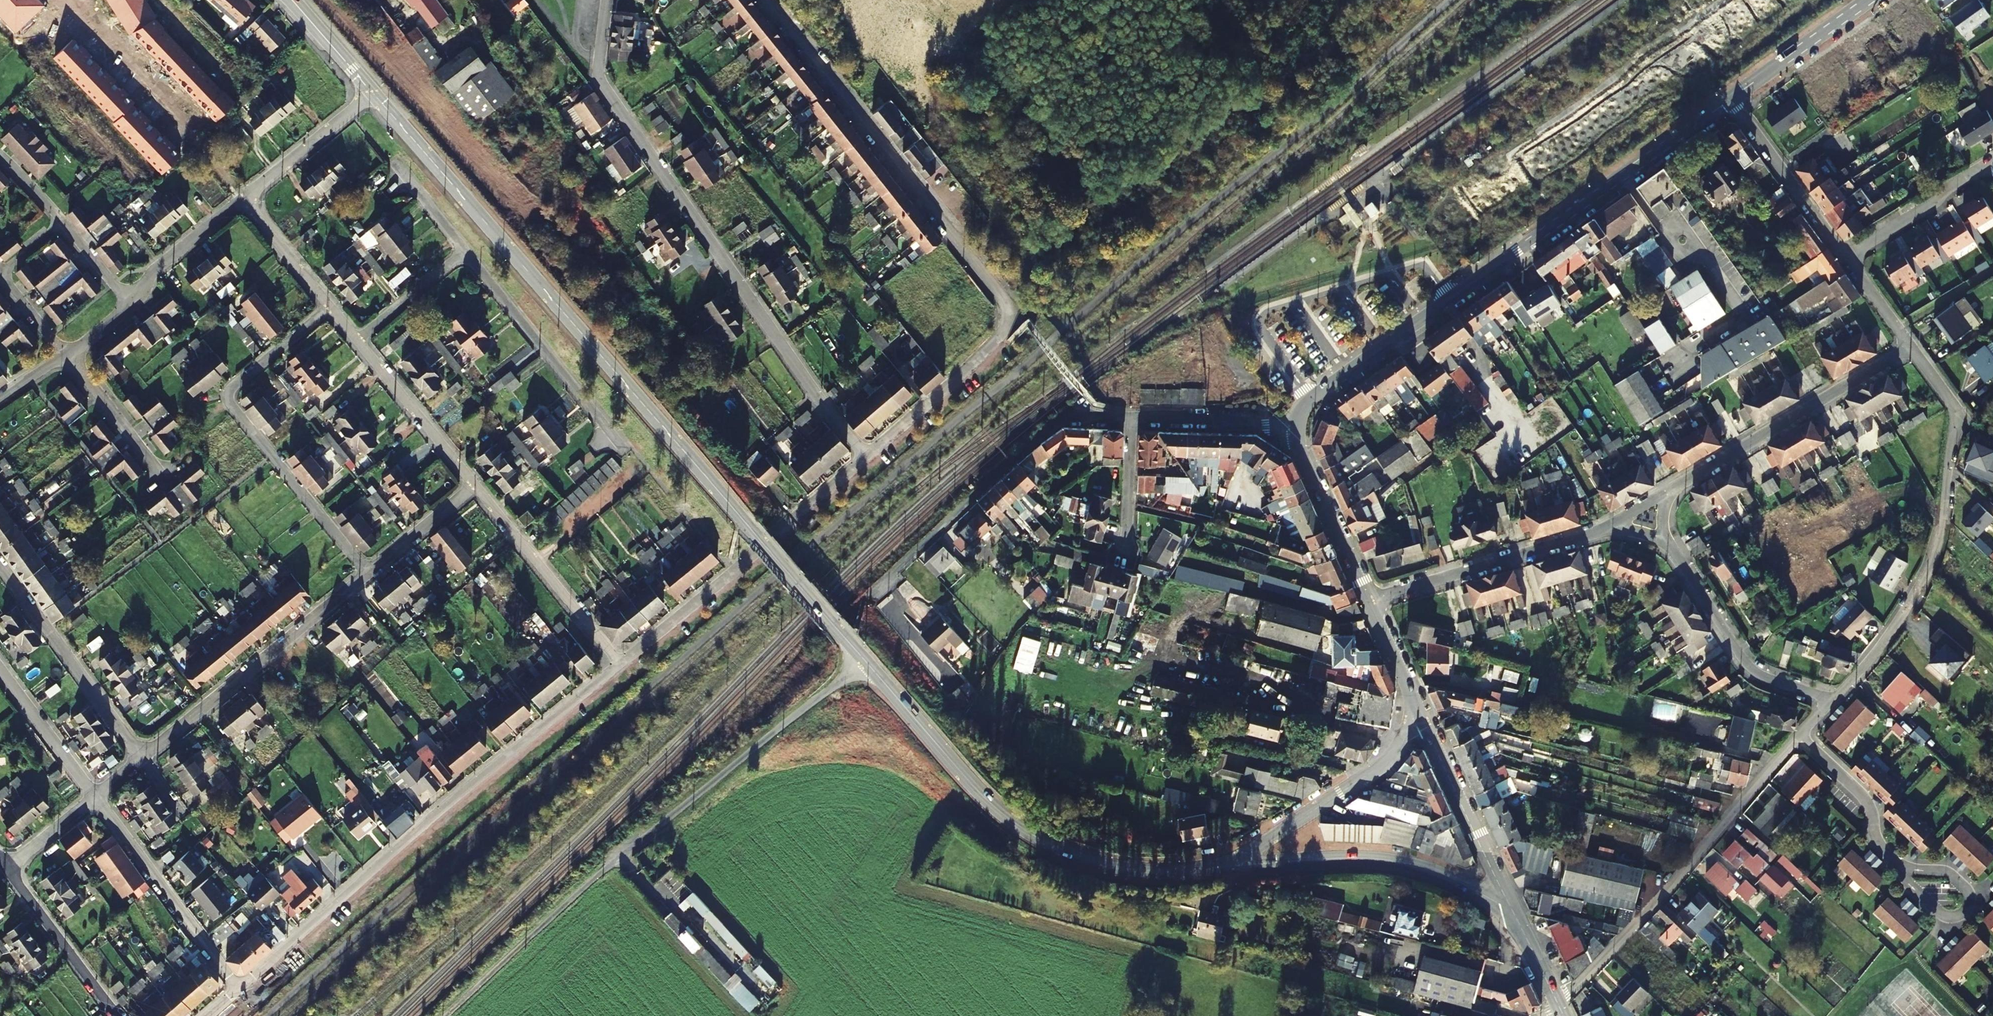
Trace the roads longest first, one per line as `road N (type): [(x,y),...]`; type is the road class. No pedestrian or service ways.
road 1 (tertiary): [(372,92),(866,660)]
road 2 (tertiary): [(1295,428),(1310,399),(1732,98)]
road 3 (residential): [(447,1015),(589,883),(866,660)]
road 4 (residential): [(606,0),(598,67),(604,90),(866,462)]
road 5 (unclassified): [(242,989),(622,667)]
road 6 (tertiary): [(866,660),(1037,838),(1090,861),(1158,873),(1232,866)]
road 7 (residential): [(762,0),(1002,297),(1009,319),(988,350)]
road 8 (unclassified): [(1800,737),(1559,1006)]
road 9 (residential): [(366,571),(233,409),(235,387),(333,304)]
road 10 (residential): [(866,600),(1054,425),(1079,416),(1133,418)]
road 11 (unclassified): [(622,667),(866,462)]
road 12 (unclassified): [(1954,421),(1926,574),(1902,618),(1830,703)]
road 13 (residential): [(1732,98),(1912,347)]
road 14 (residential): [(366,571),(139,757)]
road 15 (tertiary): [(1232,866),(1361,860),(1411,866),(1506,906)]
road 16 (residential): [(1672,490),(1912,347)]
road 17 (residential): [(466,253),(635,452)]
road 18 (residential): [(1368,601),(1607,524)]
road 19 (residential): [(90,793),(242,989)]
road 20 (residential): [(1662,536),(1743,659),(1767,679),(1830,703)]
road 21 (tertiary): [(1421,714),(1385,759),(1232,866)]
road 22 (residential): [(139,757),(0,569)]
road 23 (residential): [(477,485),(622,667)]
road 24 (tertiary): [(1421,714),(1506,906)]
road 25 (residential): [(0,865),(121,1015)]
road 26 (residential): [(360,338),(477,485)]
road 27 (tertiary): [(1295,428),(1368,601)]
road 28 (residential): [(67,357),(2,275),(66,223)]
road 29 (residential): [(1800,737),(1862,795),(1880,847),(1902,868)]
road 30 (tertiary): [(1732,98),(1869,0)]
road 31 (unclassified): [(866,462),(988,350)]
road 32 (residential): [(133,306),(153,271),(249,195)]
road 33 (residential): [(1133,418),(1295,428)]
road 34 (residential): [(249,195),(372,92)]
road 35 (residential): [(1902,868),(1909,886),(1939,914),(1964,912),(1970,898),(1954,877),(1924,871)]
road 36 (residential): [(67,357),(162,479)]
road 37 (residential): [(0,674),(90,793)]
road 38 (residential): [(477,485),(366,571)]
road 39 (residential): [(1124,557),(1133,418)]
road 40 (residential): [(249,195),(333,304)]
road 41 (residential): [(360,338),(466,253)]
road 42 (tertiary): [(1368,601),(1421,714)]
road 43 (tertiary): [(291,2),(372,92)]

